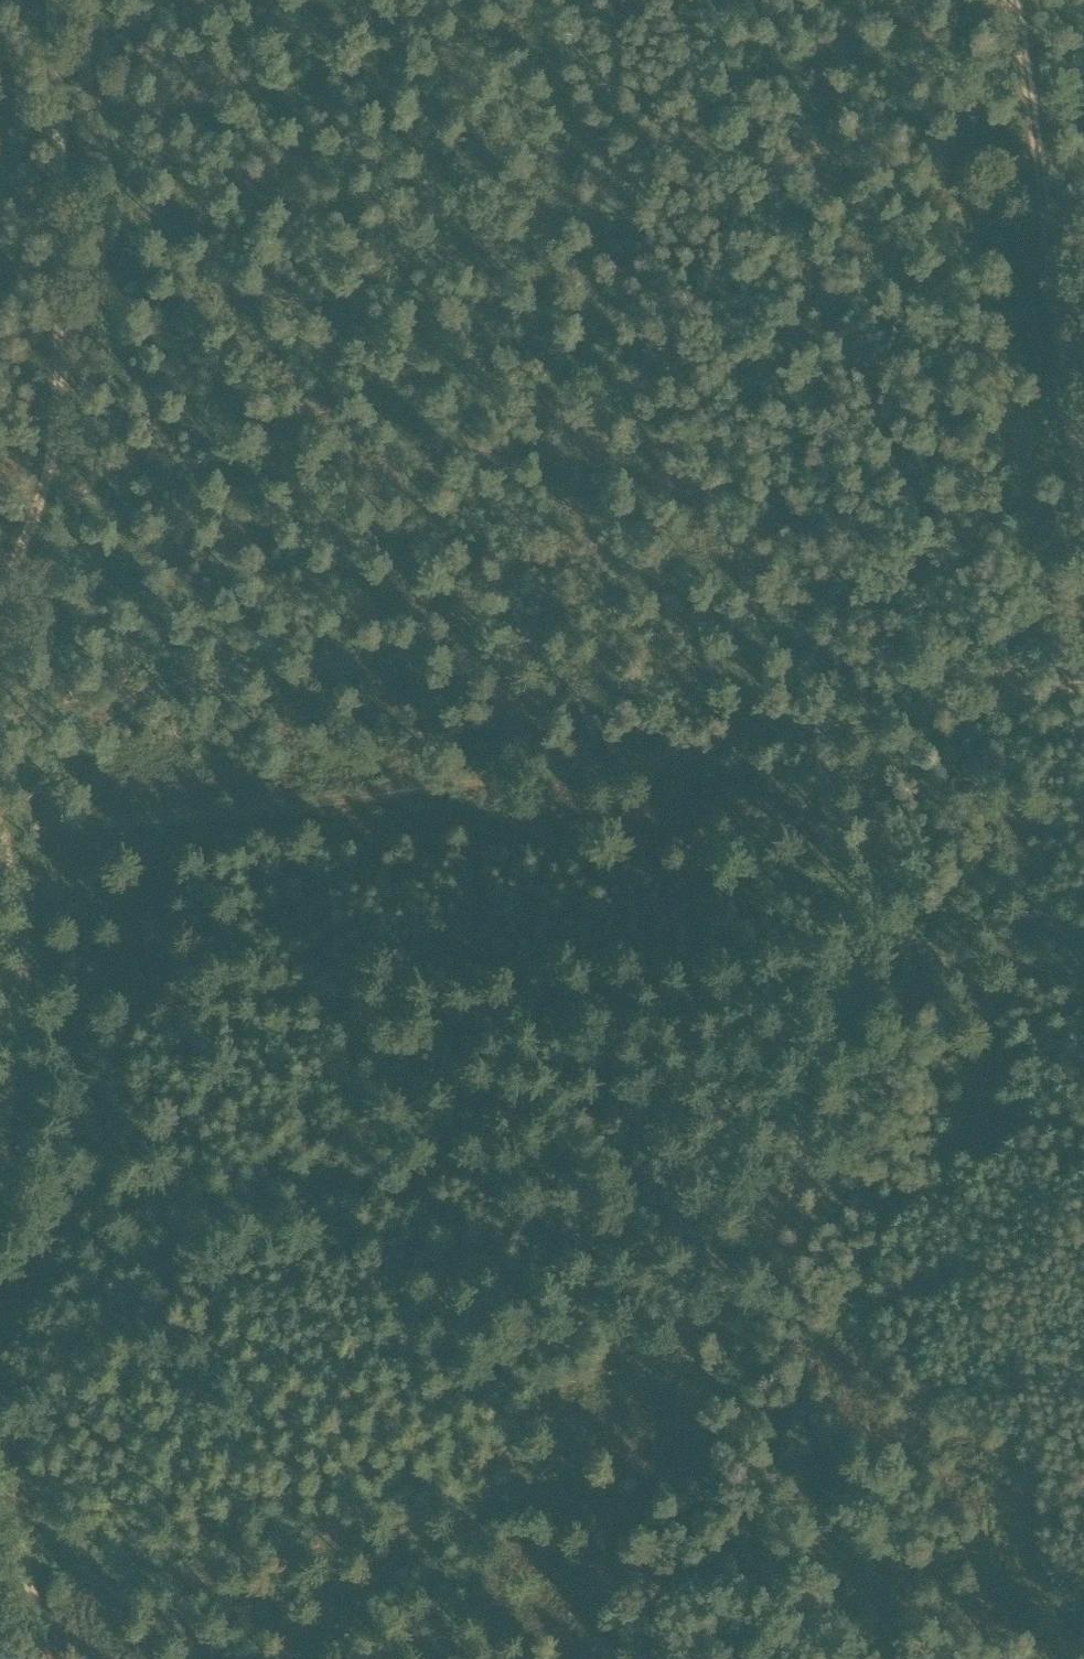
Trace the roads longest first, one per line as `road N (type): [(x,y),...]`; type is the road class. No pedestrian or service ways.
road 1 (track): [(53,0),(61,116),(59,418),(40,502),(0,599)]
road 2 (track): [(1005,0),(1083,494)]
road 3 (track): [(1,842),(24,970),(0,1148)]
road 4 (track): [(0,1424),(46,1658)]

